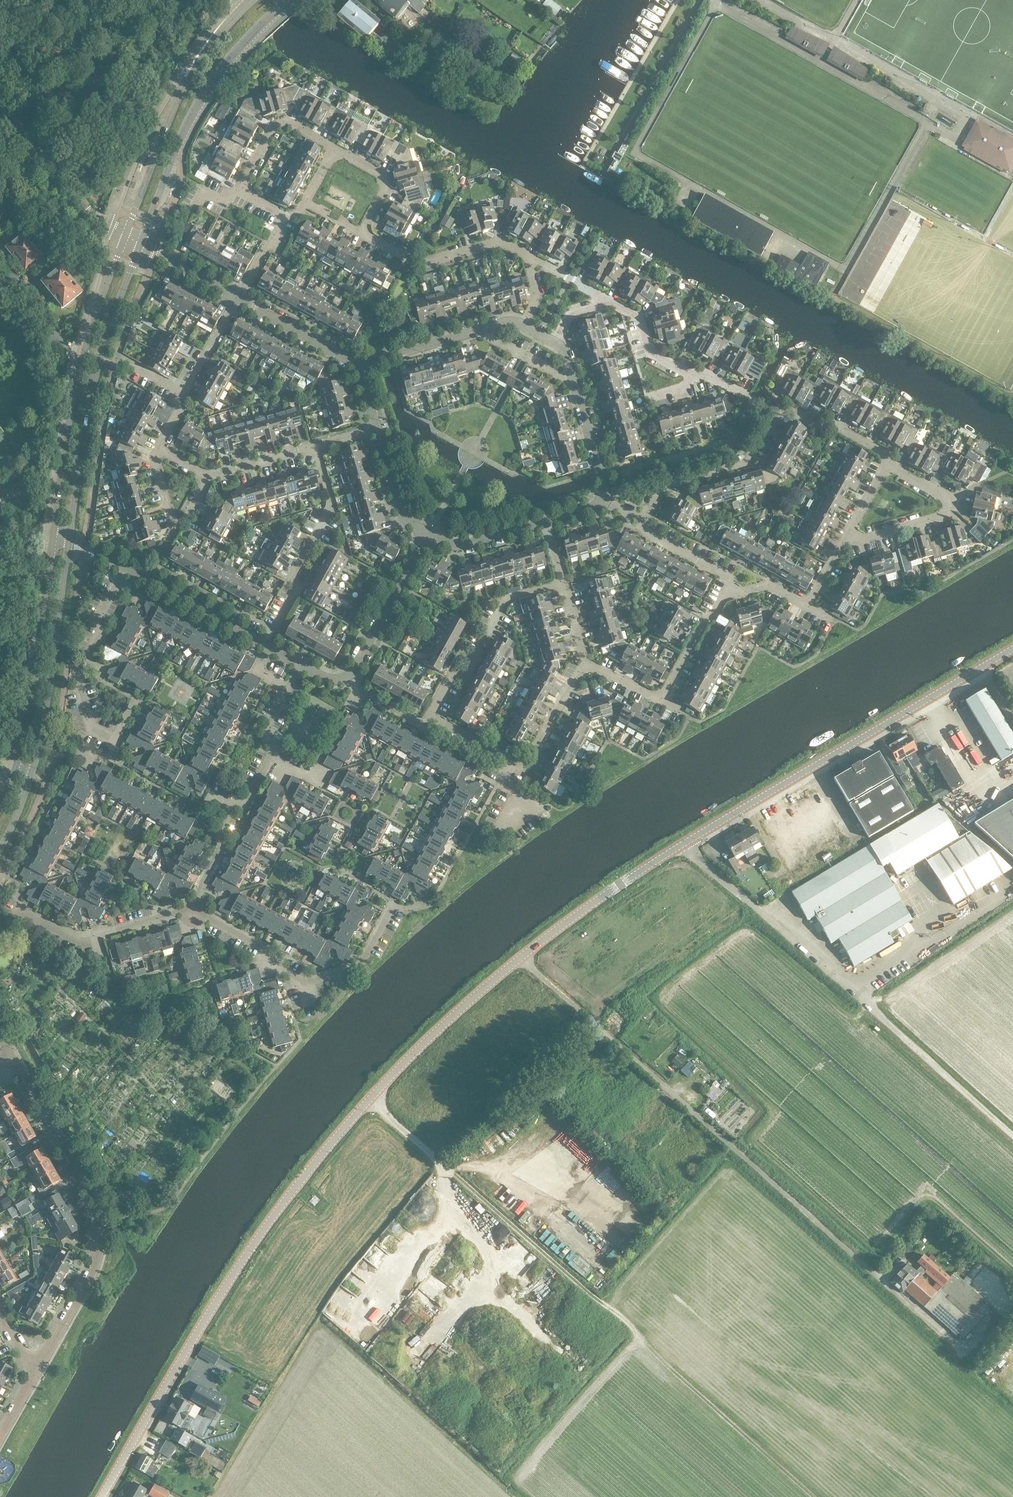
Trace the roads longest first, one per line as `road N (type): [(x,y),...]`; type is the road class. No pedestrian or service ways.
road 1 (tertiary): [(103,1496),(253,1245),(377,1092),(470,1001),(617,886),(989,664)]
road 2 (residential): [(39,1367),(91,1275),(98,1228),(94,1194),(3,1042)]
road 3 (tertiary): [(141,243),(203,98),(290,0)]
road 4 (tertiary): [(253,0),(208,50),(178,99),(125,234)]
road 5 (residential): [(269,647),(296,595),(296,576),(330,517),(315,451)]
road 6 (residential): [(609,301),(641,323),(650,354),(776,412)]
road 7 (residential): [(193,912),(80,937),(17,905),(20,886)]
road 8 (residential): [(431,717),(475,664),(506,600),(567,585)]
road 9 (residential): [(844,540),(951,509),(951,497),(886,463)]
road 10 (residential): [(642,528),(665,487),(749,461),(776,412)]
road 11 (tertiary): [(85,354),(54,539)]
road 12 (unclassified): [(125,234),(95,219),(0,98)]
road 13 (tertiary): [(70,542),(101,358)]
road 14 (residential): [(528,258),(497,242),(432,262),(364,236)]
road 15 (residential): [(89,725),(78,678),(127,568)]
road 16 (residential): [(428,539),(349,675)]
road 17 (residential): [(422,906),(394,905),(359,968),(309,981)]
road 18 (tertiary): [(54,539),(35,680)]
road 19 (tertiary): [(50,682),(70,542)]
road 20 (residential): [(239,191),(279,125),(337,151)]
road 21 (residential): [(269,647),(148,580)]
road 22 (residential): [(360,366),(239,299)]
road 23 (residential): [(309,981),(193,912)]
road 24 (residential): [(661,700),(728,586)]
road 25 (residential): [(886,463),(880,449),(830,422),(820,428),(776,412)]
road 26 (tertiary): [(125,234),(85,354)]
road 27 (residential): [(428,539),(462,546),(548,520)]
road 28 (residential): [(523,771),(584,664)]
road 29 (residential): [(360,366),(478,331)]
road 30 (residential): [(428,539),(400,512),(376,432)]
road 31 (tertiary): [(101,358),(141,243)]
road 32 (residential): [(576,384),(604,501)]

